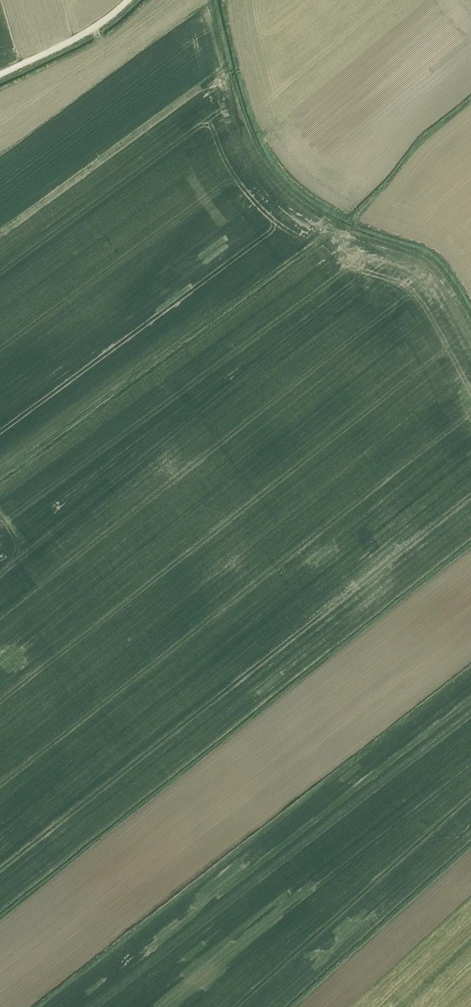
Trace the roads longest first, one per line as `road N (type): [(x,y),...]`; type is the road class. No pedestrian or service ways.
road 1 (unclassified): [(0,73),(68,41),(128,0)]

